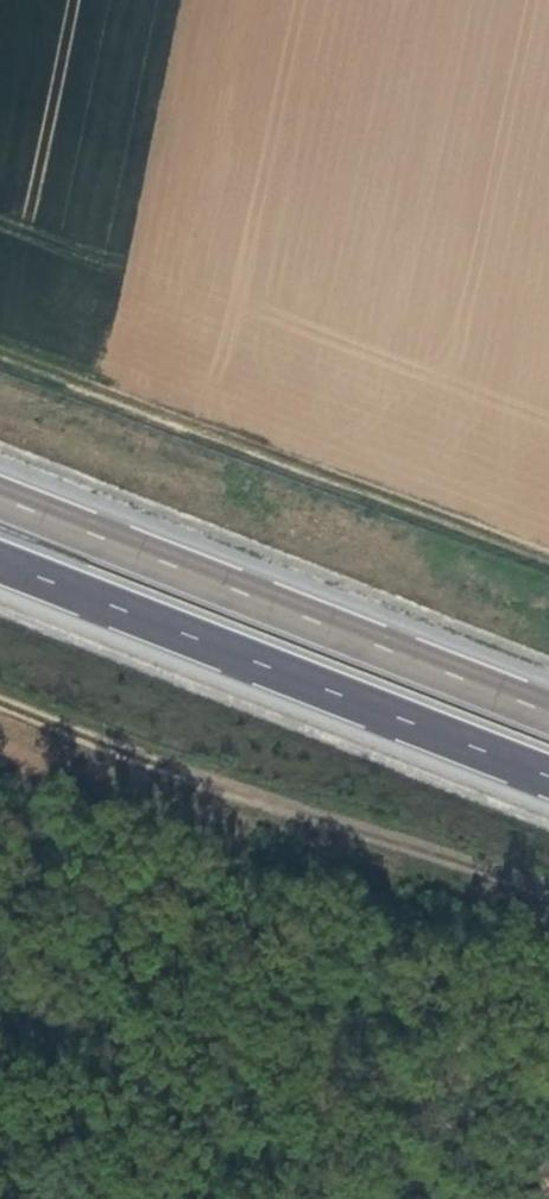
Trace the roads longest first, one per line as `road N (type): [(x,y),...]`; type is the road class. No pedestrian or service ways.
road 1 (primary): [(0,559),(548,774)]
road 2 (primary): [(548,711),(0,497)]
road 3 (track): [(0,348),(548,558)]
road 4 (track): [(548,890),(0,689)]

